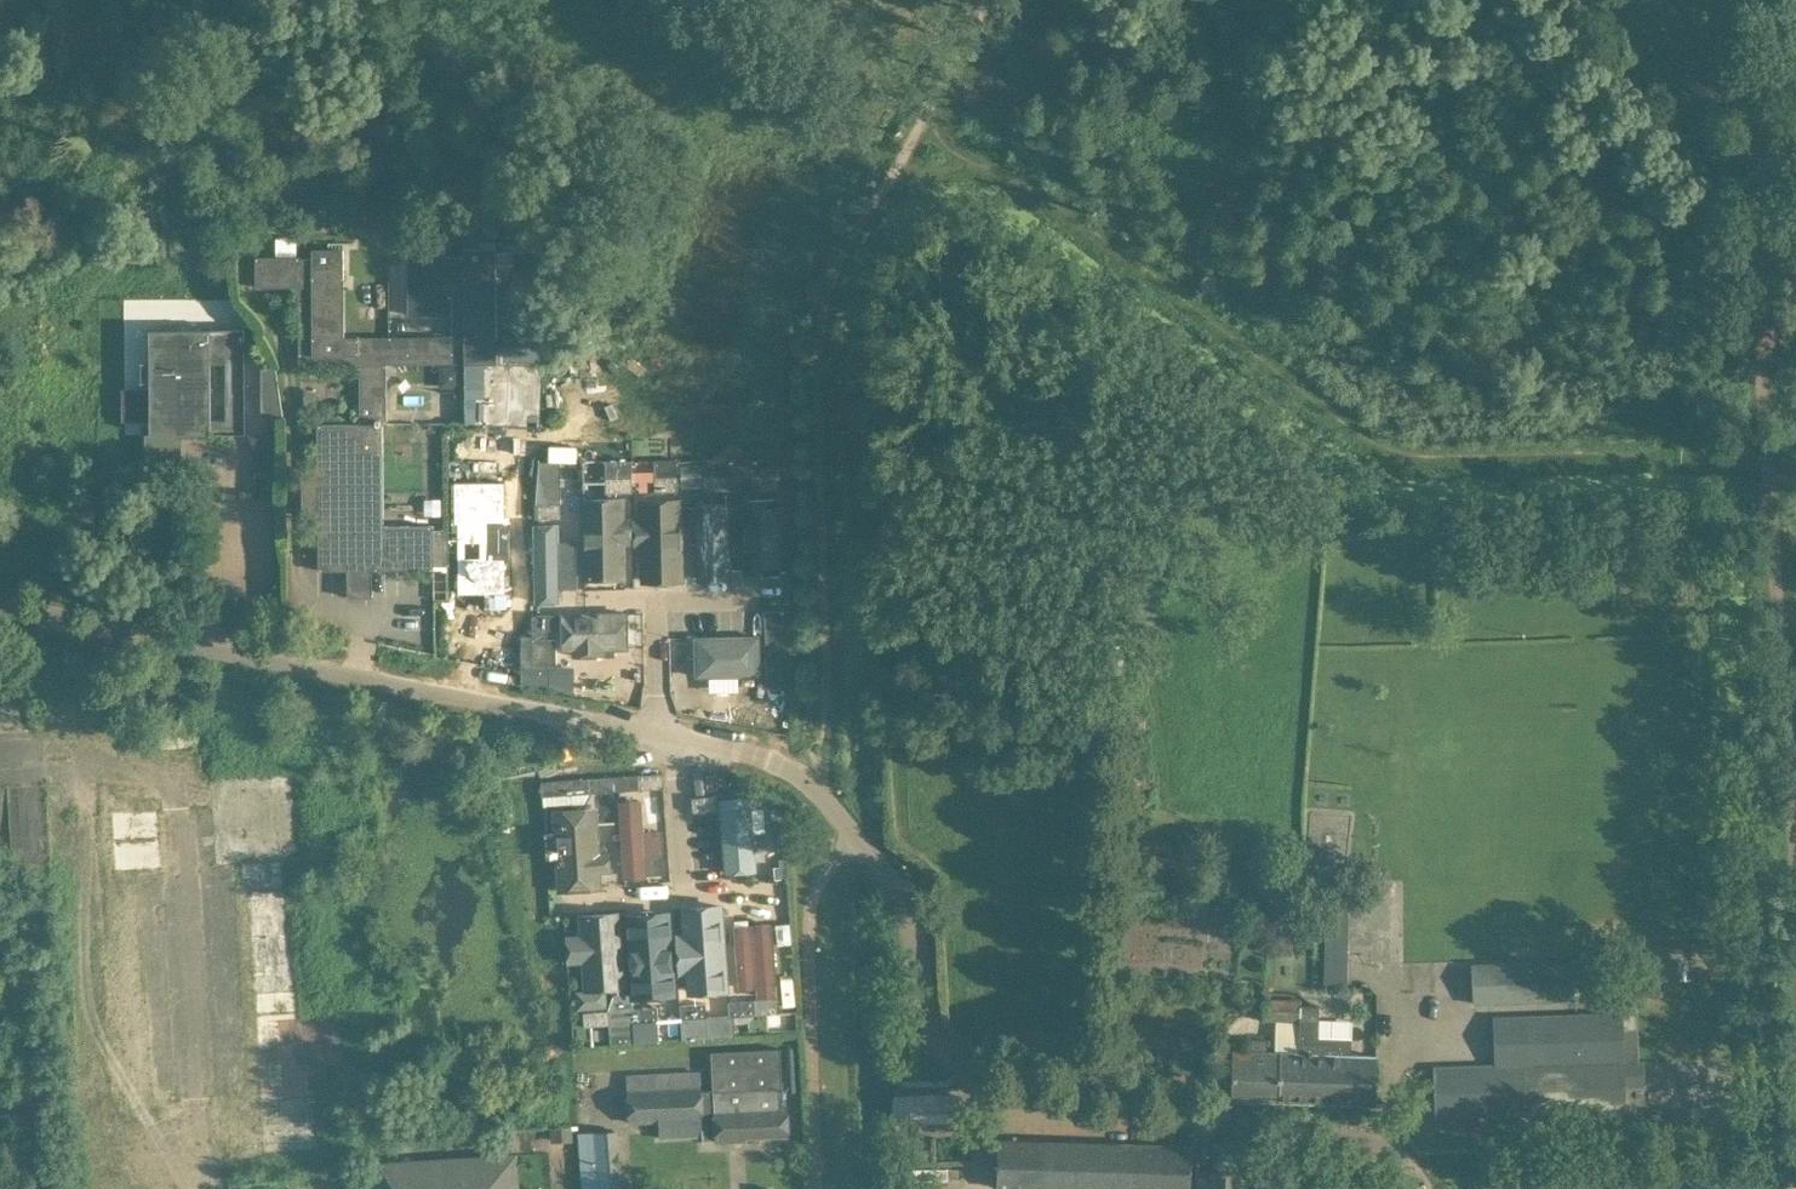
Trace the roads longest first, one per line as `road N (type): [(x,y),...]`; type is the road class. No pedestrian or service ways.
road 1 (unclassified): [(854,834),(822,792),(751,754),(0,607)]
road 2 (residential): [(1415,1188),(1400,1158),(1374,1143),(1090,1109),(980,1083),(945,1051),(926,1015),(907,907),(854,834)]
road 3 (track): [(1768,262),(1552,0)]

